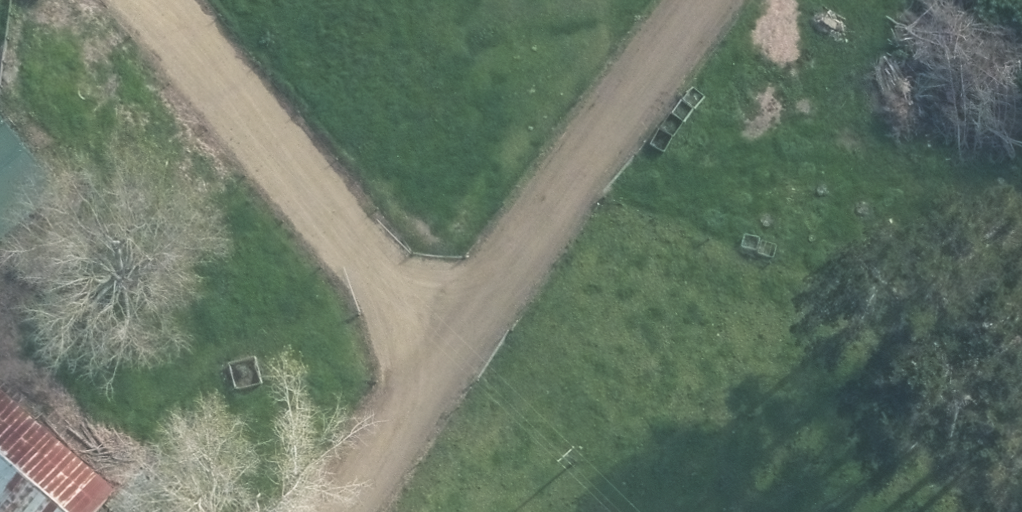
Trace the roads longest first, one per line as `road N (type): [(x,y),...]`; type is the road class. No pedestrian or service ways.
road 1 (track): [(151,0),(248,113),(416,272),(574,203),(741,0)]
road 2 (track): [(393,511),(574,203)]

